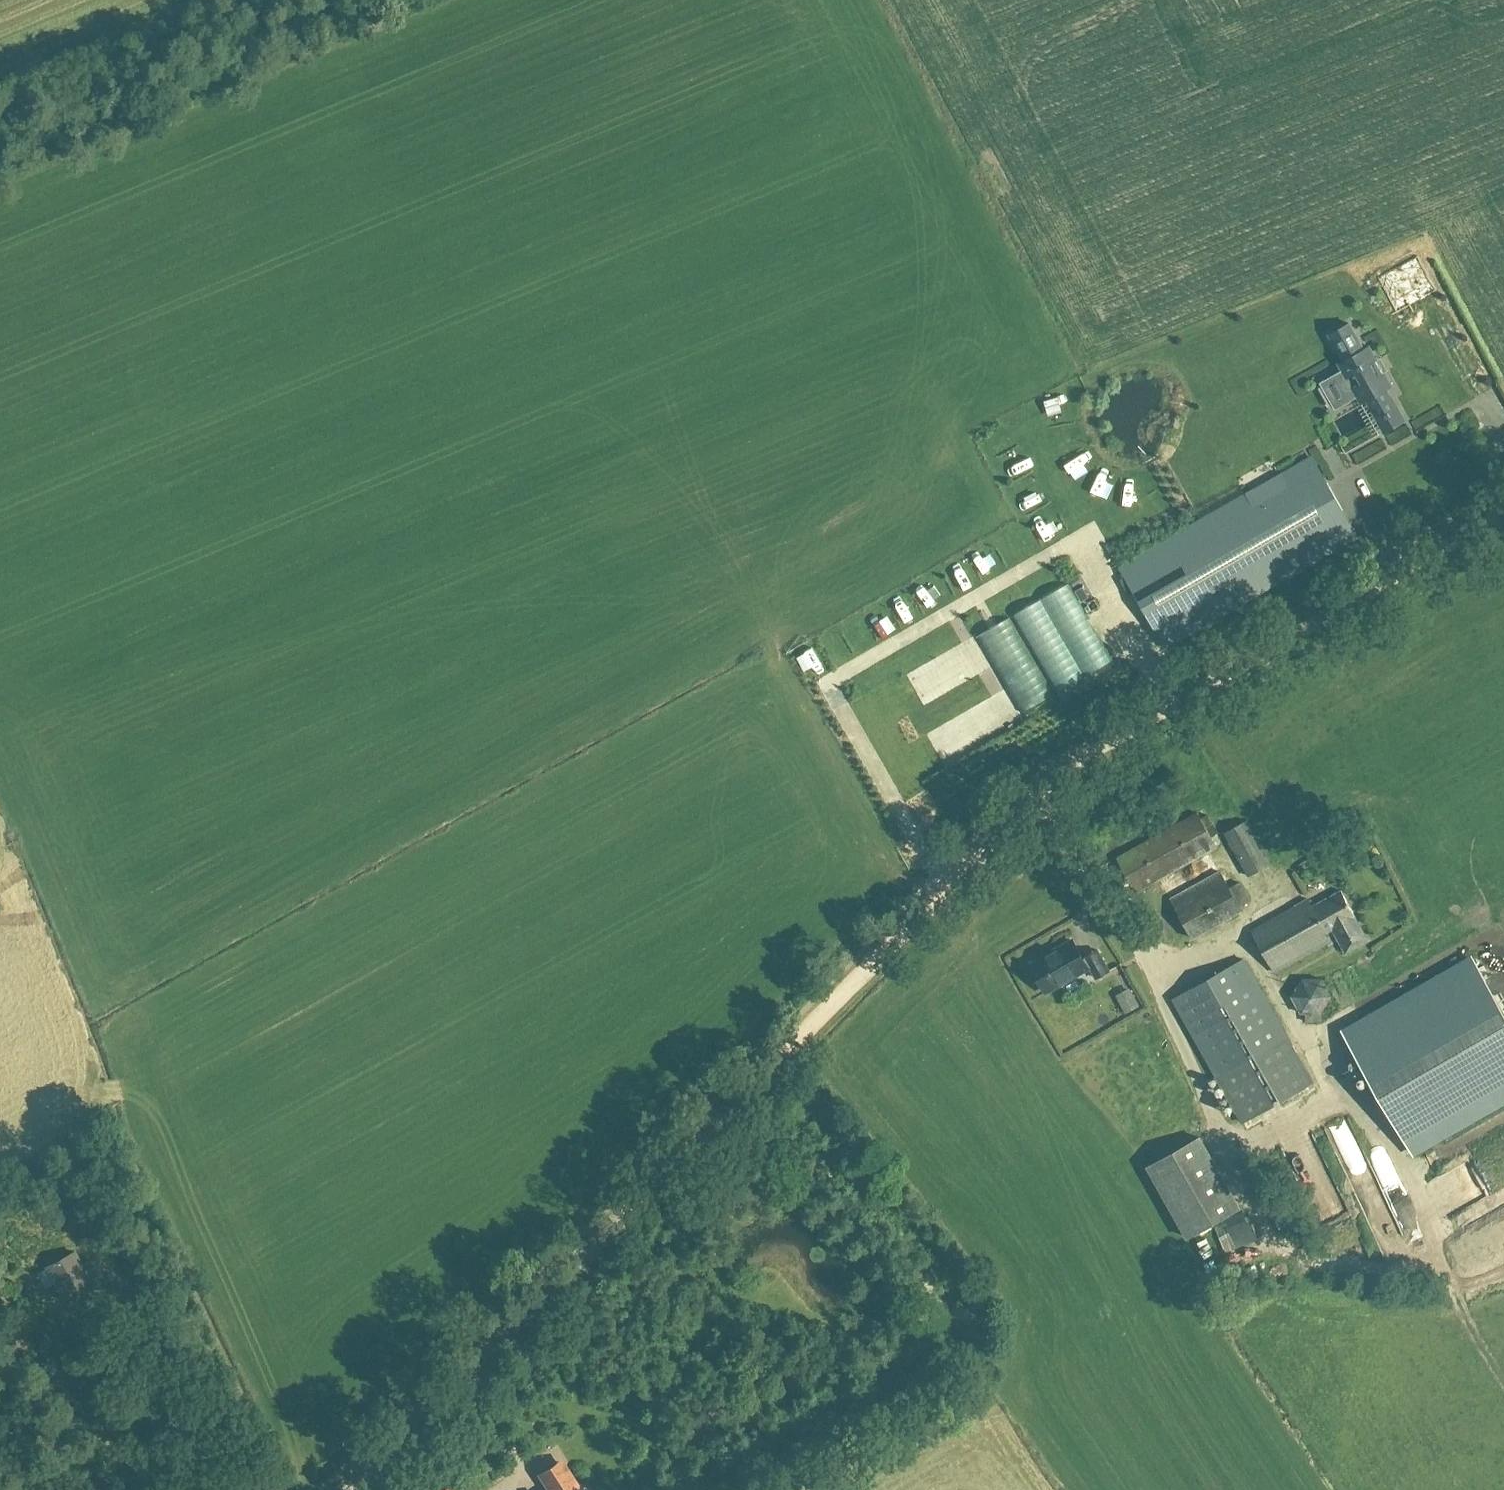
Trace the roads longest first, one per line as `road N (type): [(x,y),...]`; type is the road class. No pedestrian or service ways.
road 1 (track): [(349,1489),(1029,802)]
road 2 (unclassified): [(1029,802),(1068,770),(1503,517)]
road 3 (track): [(114,1253),(179,1384),(188,1464),(232,1489)]

